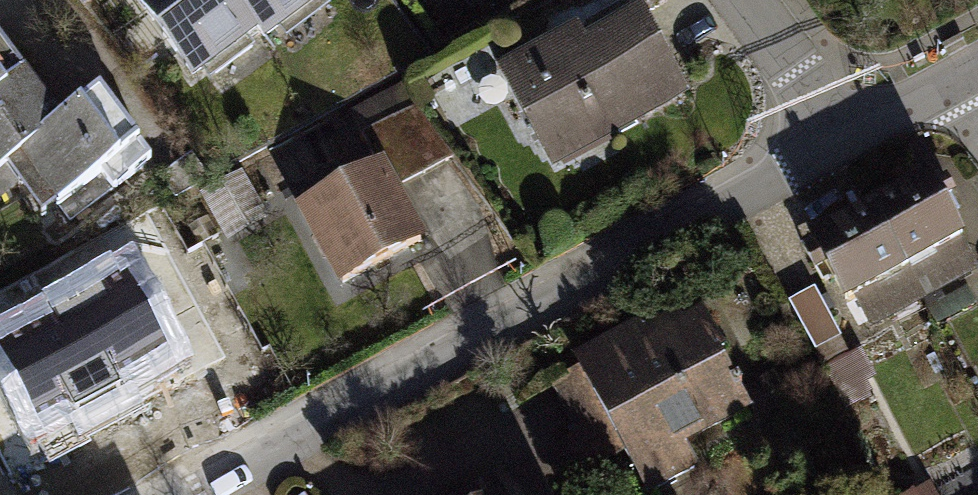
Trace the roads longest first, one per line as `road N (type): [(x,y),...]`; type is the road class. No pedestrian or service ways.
road 1 (residential): [(846,141),(206,494)]
road 2 (residential): [(741,0),(846,141)]
road 3 (residential): [(953,85),(846,141)]

